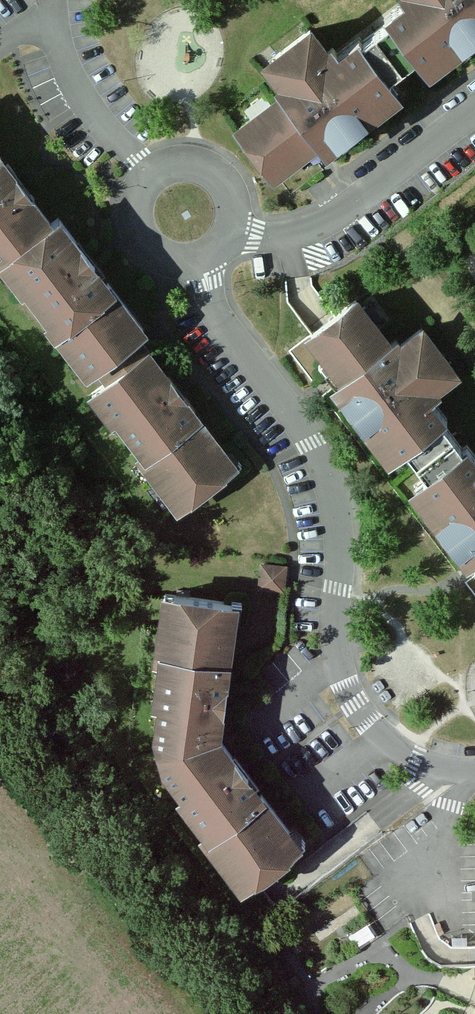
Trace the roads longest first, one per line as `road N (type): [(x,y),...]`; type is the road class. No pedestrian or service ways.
road 1 (residential): [(202,260),(218,315),(311,443),(329,488),(339,534),(342,680),(388,747),(442,773),(474,774)]
road 2 (residential): [(231,229),(297,237),(331,221),(474,114)]
road 3 (residential): [(50,0),(77,92),(152,176)]
road 4 (residential): [(202,260),(182,263),(147,247),(134,210),(152,176)]
road 5 (residential): [(152,176),(170,166),(212,172),(233,208),(231,229)]

